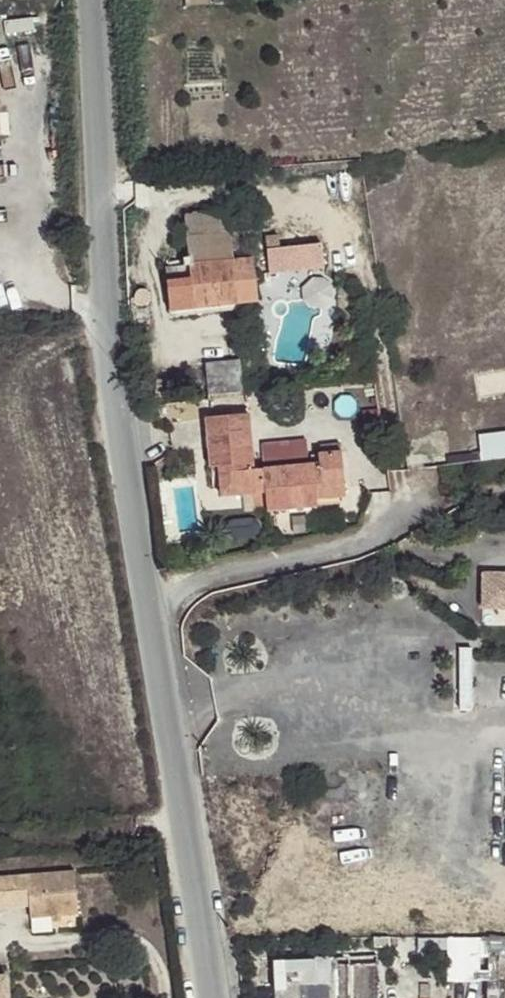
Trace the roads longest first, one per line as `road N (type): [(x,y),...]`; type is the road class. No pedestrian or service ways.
road 1 (unclassified): [(86,0),(105,301),(142,593)]
road 2 (unclassified): [(142,593),(207,997)]
road 3 (unclassified): [(399,519),(362,541),(142,593)]

